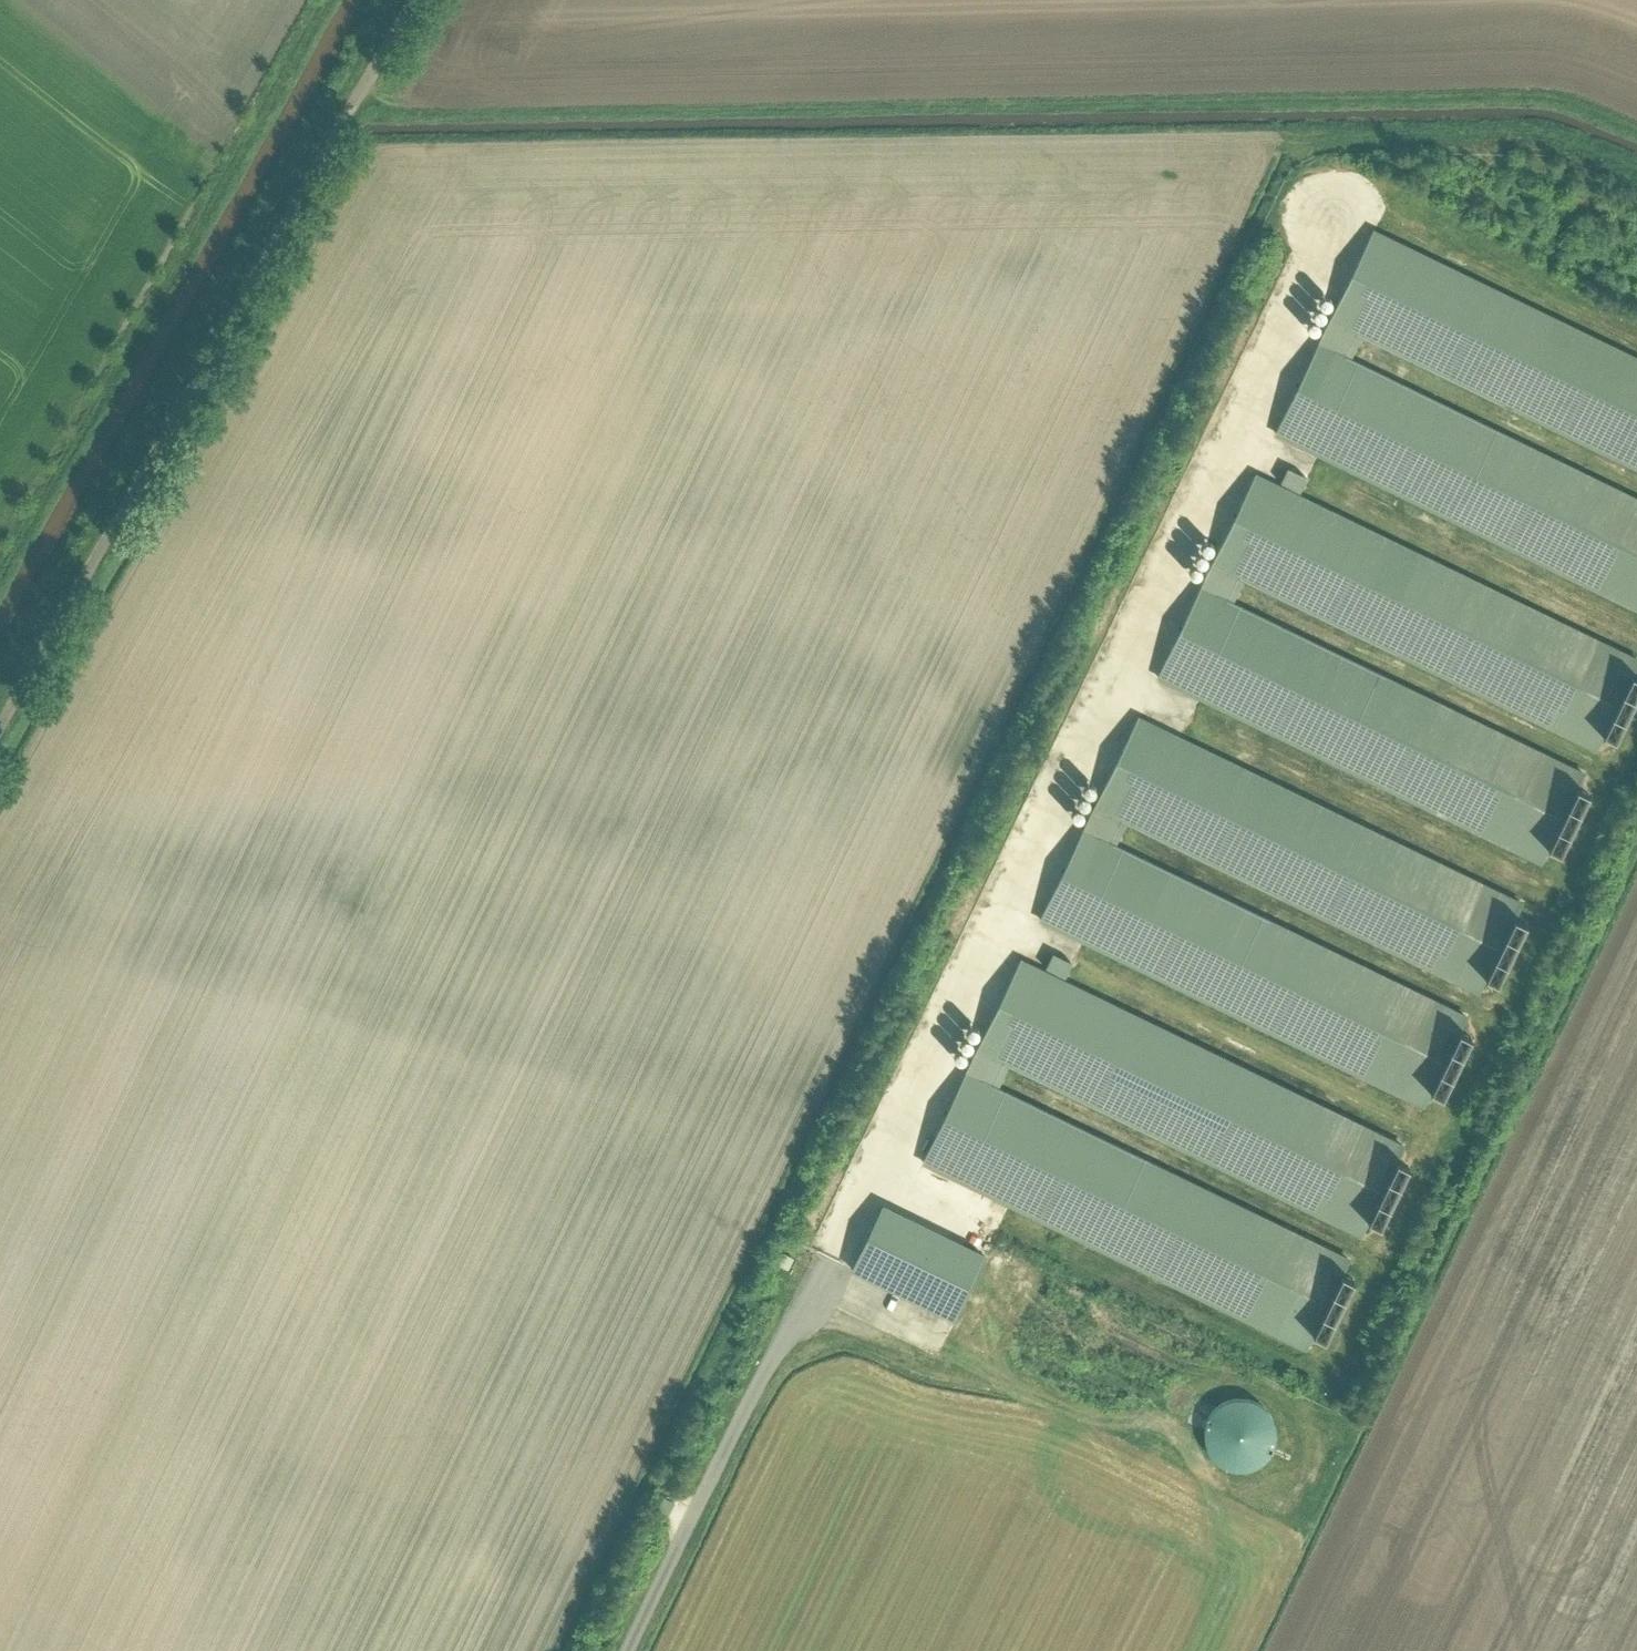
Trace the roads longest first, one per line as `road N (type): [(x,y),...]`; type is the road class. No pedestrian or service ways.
road 1 (unclassified): [(0,703),(409,0)]
road 2 (unclassified): [(626,1650),(774,1354),(833,1260)]

